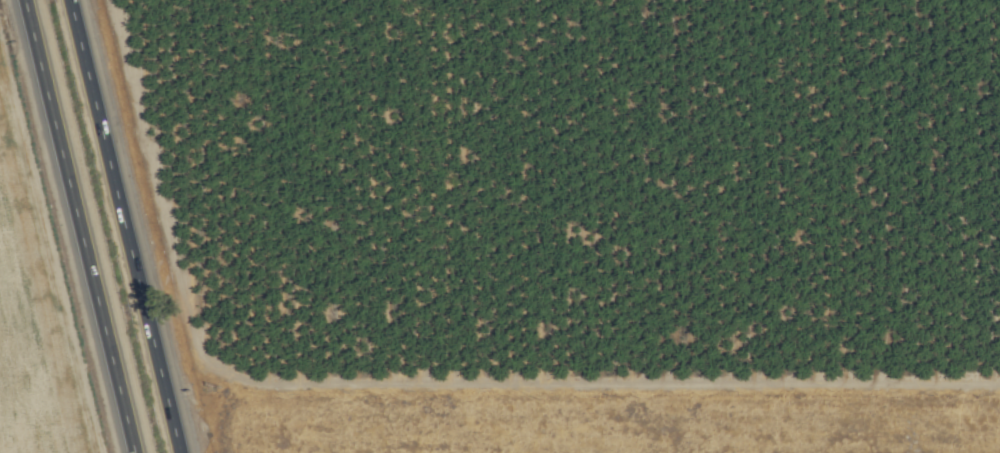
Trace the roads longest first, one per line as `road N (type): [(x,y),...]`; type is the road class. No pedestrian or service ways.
road 1 (motorway): [(23,0),(134,452)]
road 2 (motorway): [(178,452),(69,0)]

